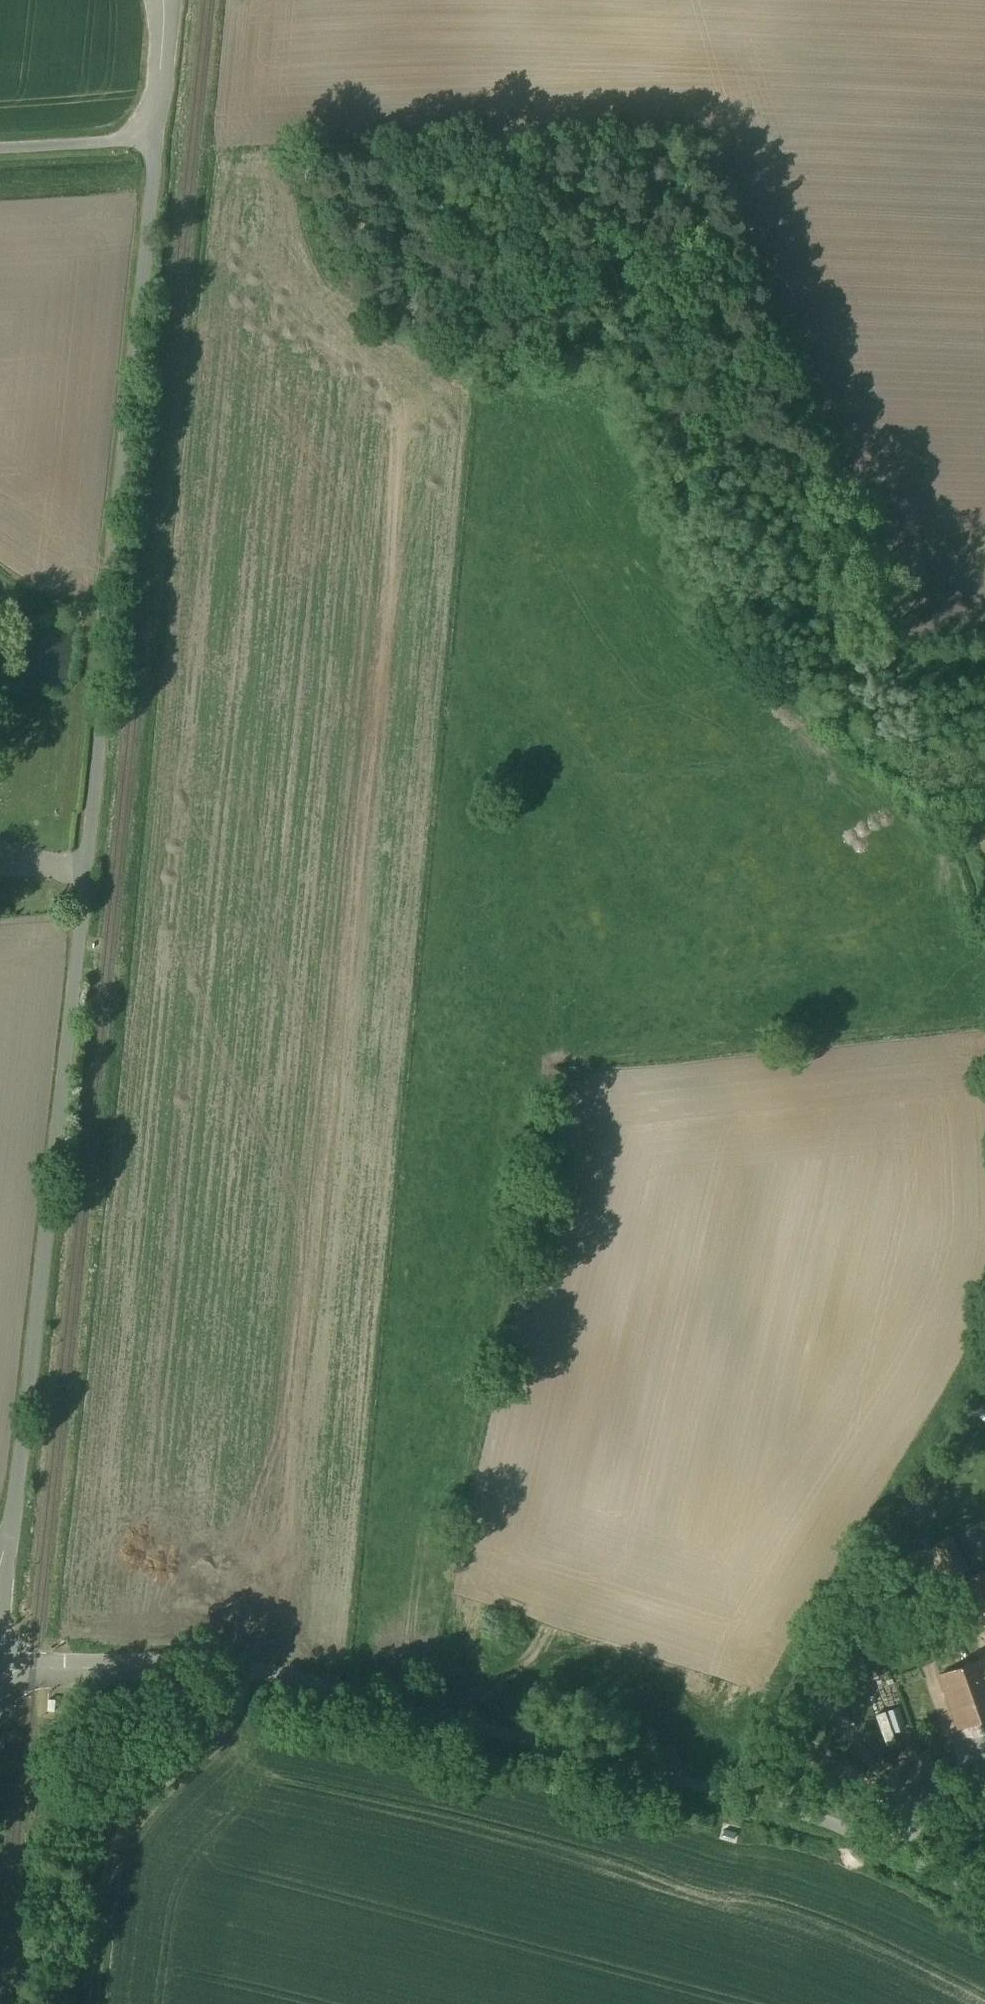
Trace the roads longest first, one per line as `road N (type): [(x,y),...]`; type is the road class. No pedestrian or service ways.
road 1 (unclassified): [(0,1555),(13,1504),(86,875),(165,0)]
road 2 (unclassified): [(0,1674),(137,1669),(279,1680),(857,1825),(984,1892)]

